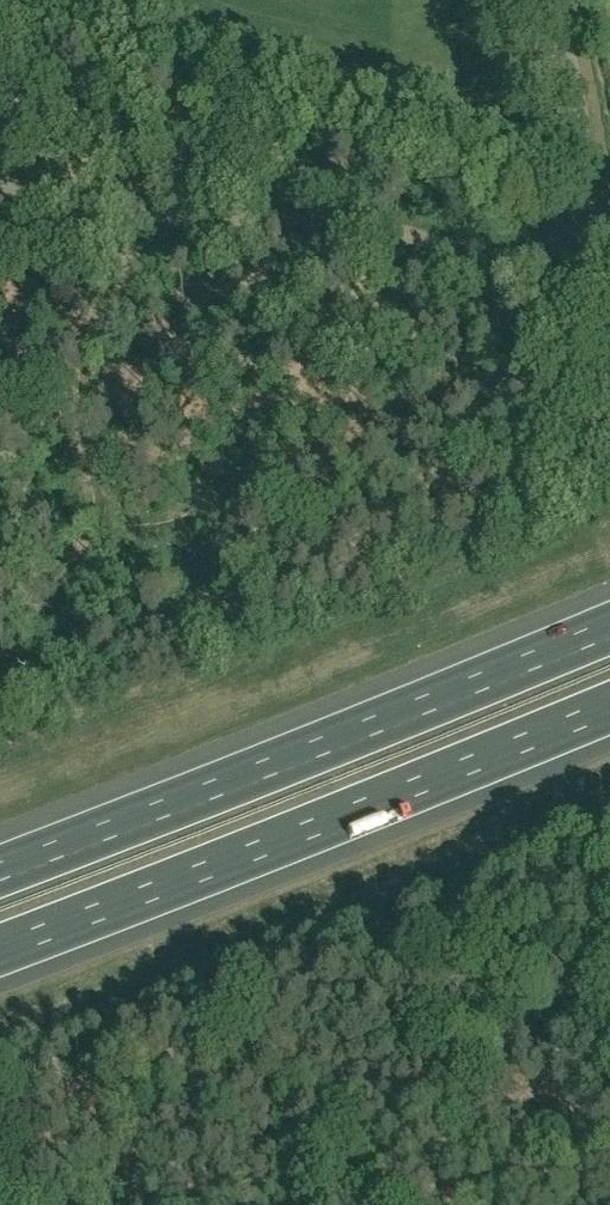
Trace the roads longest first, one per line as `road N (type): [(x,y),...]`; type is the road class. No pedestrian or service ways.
road 1 (unclassified): [(0,199),(111,218),(322,231),(486,273),(546,268),(601,226),(605,201),(566,0)]
road 2 (motorway): [(609,628),(0,871)]
road 3 (motorway): [(0,949),(609,707)]

